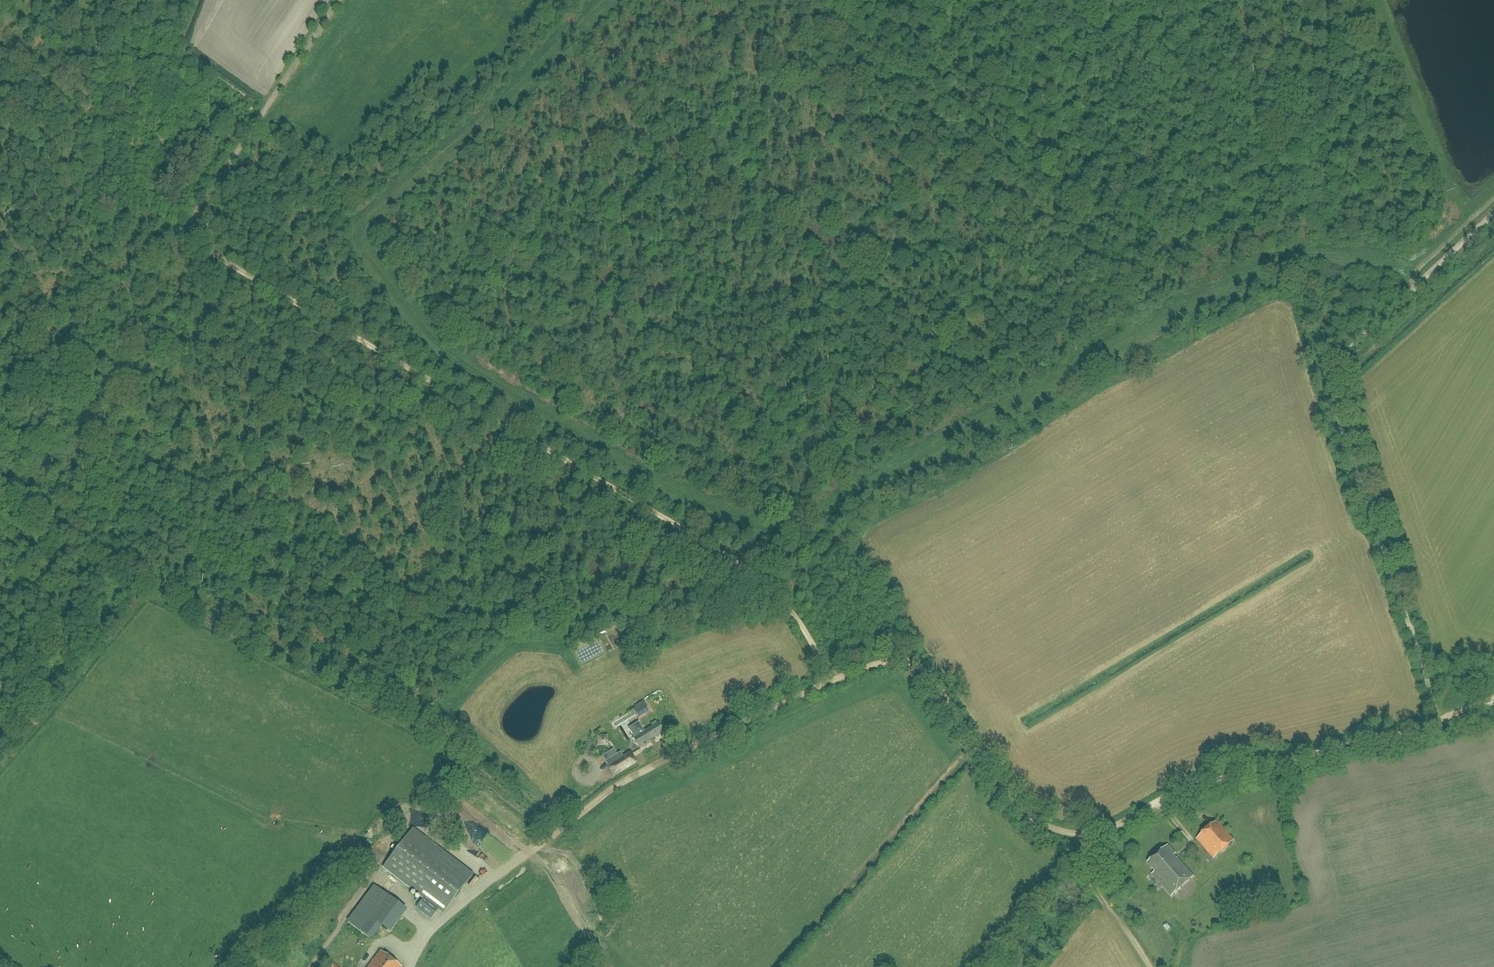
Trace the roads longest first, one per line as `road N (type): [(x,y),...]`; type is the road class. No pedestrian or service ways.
road 1 (track): [(823,683),(810,642),(754,572),(211,253),(194,226),(198,208),(275,96)]
road 2 (track): [(1437,722),(1329,382),(1355,344),(1493,219)]
road 3 (track): [(823,683),(639,768),(455,909),(431,931),(412,966)]
road 4 (track): [(823,683),(888,660),(909,665),(1032,821),(1078,834),(1125,822)]
road 5 (track): [(1125,822),(1179,792),(1437,722)]
road 6 (track): [(1000,966),(1088,873)]

